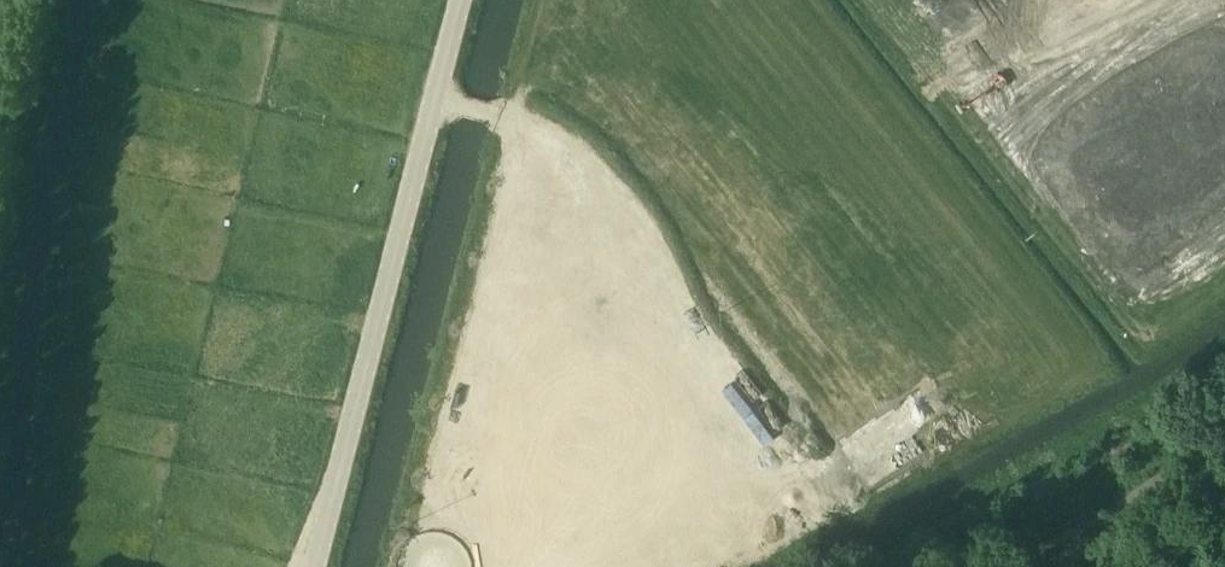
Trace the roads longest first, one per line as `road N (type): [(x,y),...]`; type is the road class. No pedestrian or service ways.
road 1 (unclassified): [(314,566),(459,0)]

